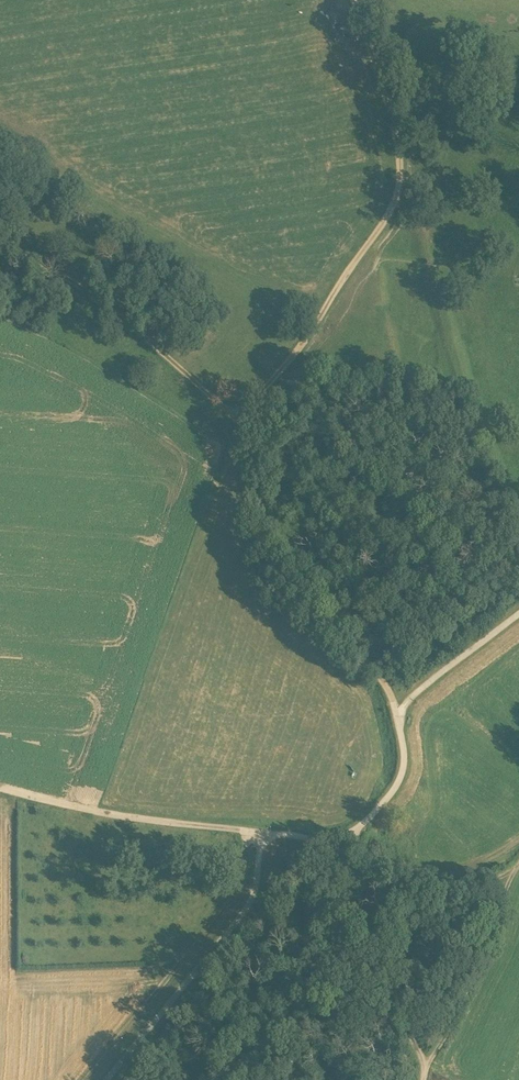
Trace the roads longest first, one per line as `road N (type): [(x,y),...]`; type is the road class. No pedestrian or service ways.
road 1 (track): [(351,0),(399,153),(401,185),(393,211),(323,318),(239,422)]
road 2 (track): [(239,422),(262,550),(287,594),(382,684),(397,720)]
road 3 (track): [(239,422),(77,290),(0,251)]
road 4 (track): [(248,838),(224,913),(86,1079)]
road 5 (track): [(248,838),(0,793)]
road 6 (track): [(515,872),(423,1079)]
road 7 (track): [(425,1069),(404,1014),(409,950),(397,878)]
road 8 (track): [(518,866),(473,885),(425,887),(366,862),(346,843)]

